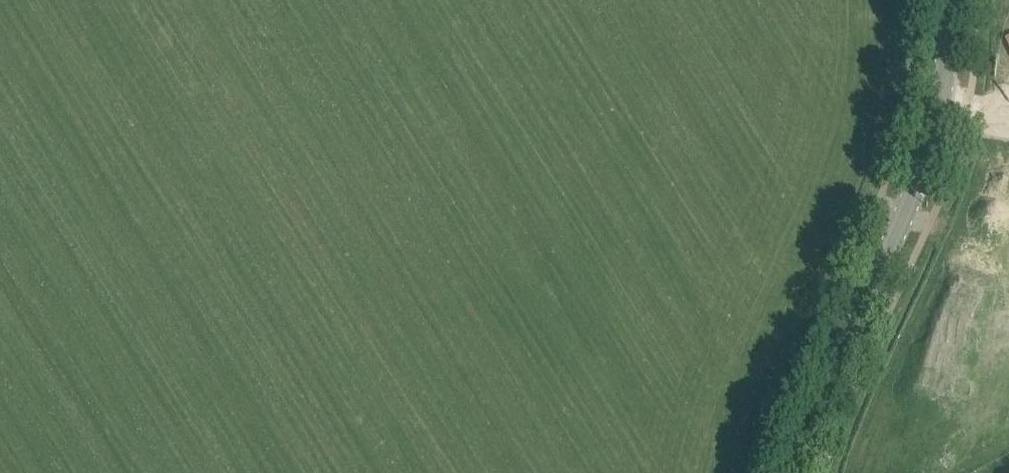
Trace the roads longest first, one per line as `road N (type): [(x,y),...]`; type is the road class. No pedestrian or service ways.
road 1 (tertiary): [(794,472),(922,171),(940,103)]

